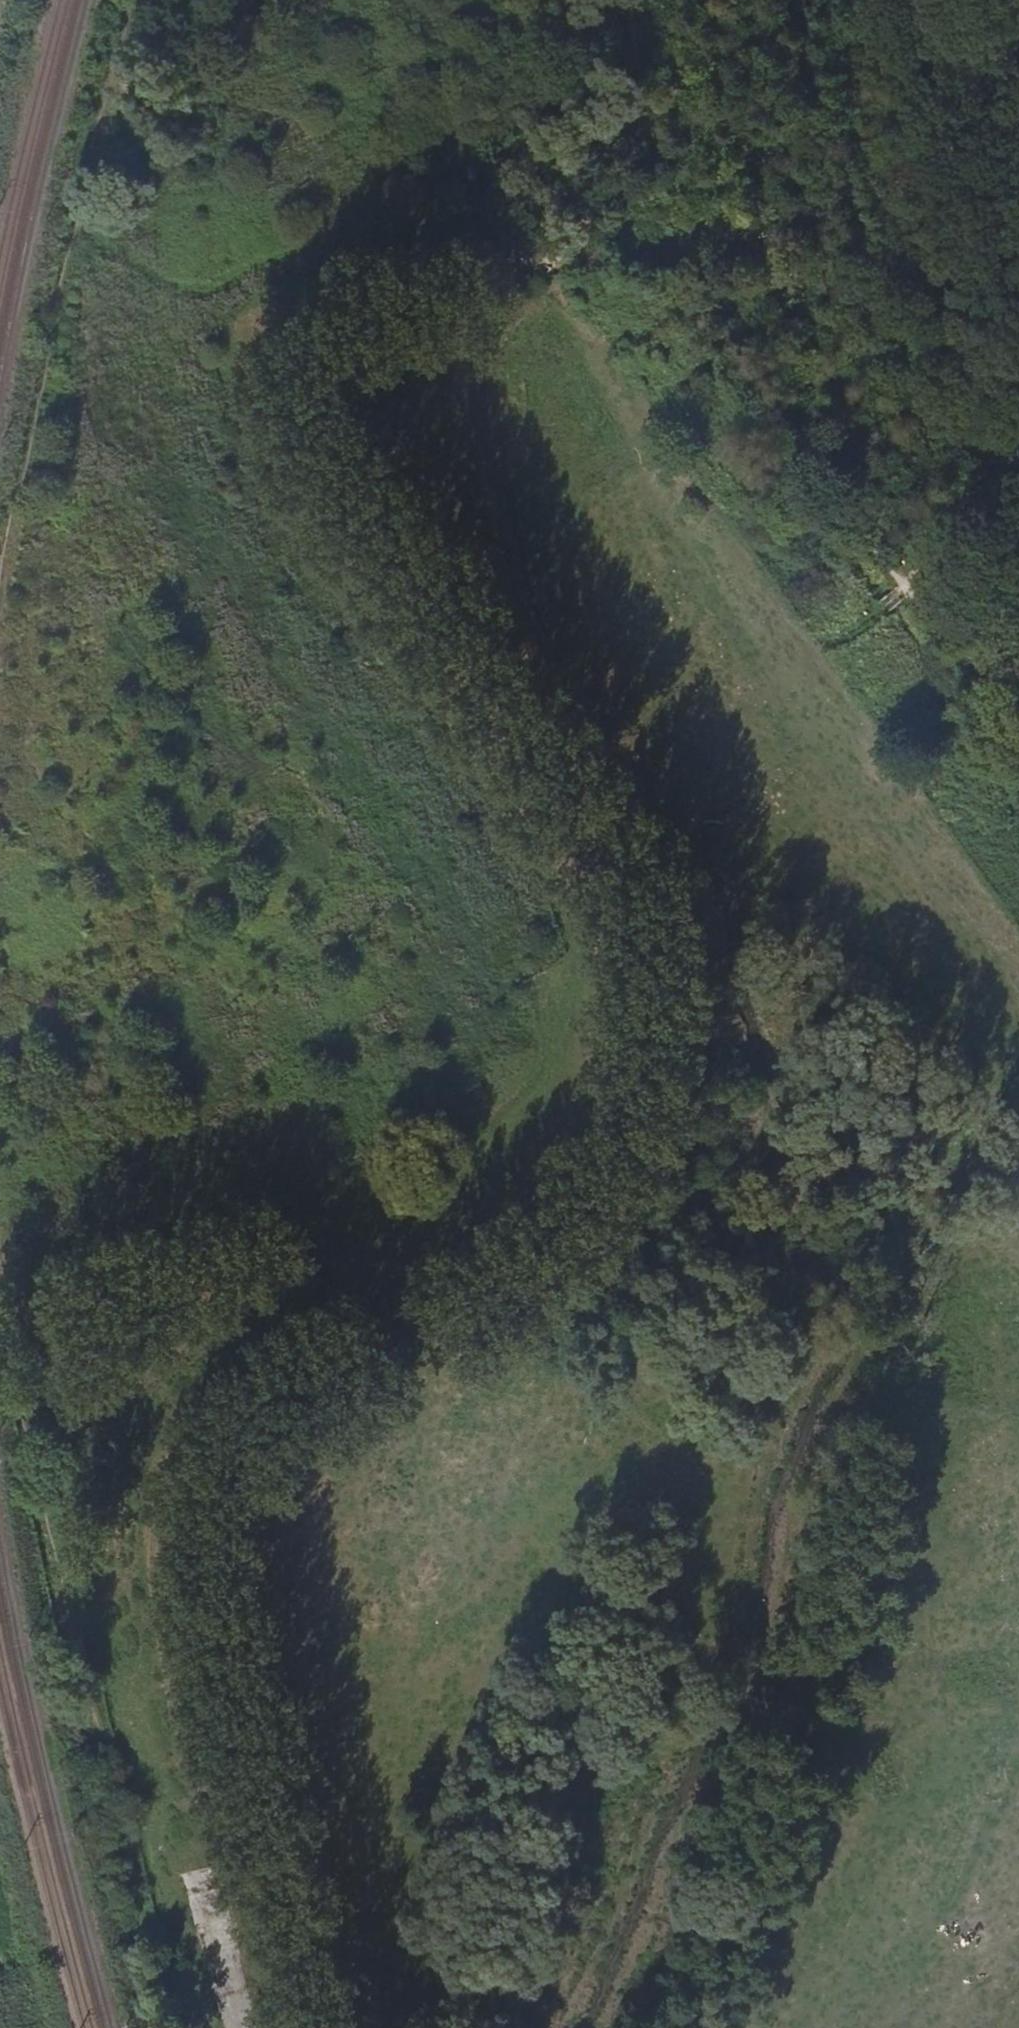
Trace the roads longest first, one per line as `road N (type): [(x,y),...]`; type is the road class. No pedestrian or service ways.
road 1 (track): [(0,1205),(26,1431),(85,1738),(158,2027)]
road 2 (track): [(135,0),(14,531),(0,652)]
road 3 (track): [(881,0),(886,226),(903,307),(943,385),(1013,460)]

